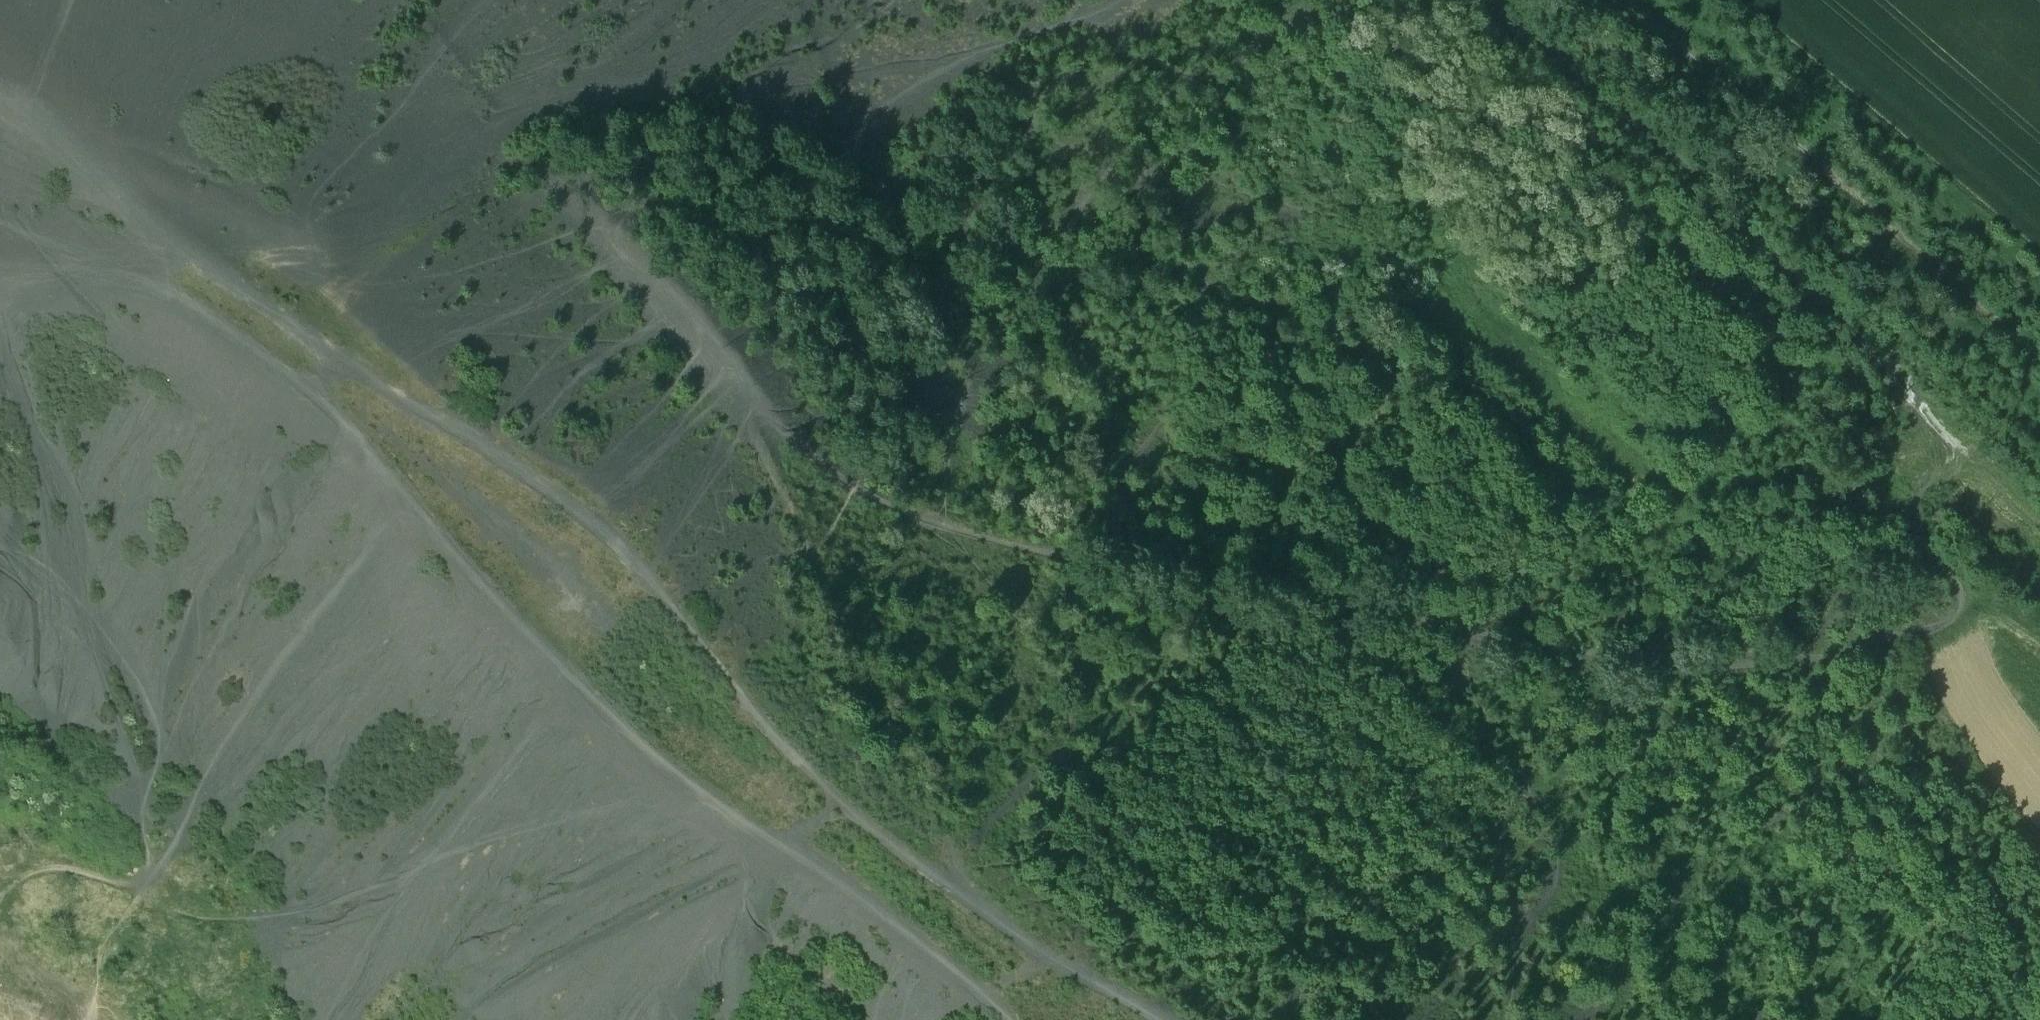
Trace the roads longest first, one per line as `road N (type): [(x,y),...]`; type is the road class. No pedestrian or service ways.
road 1 (track): [(1163,1019),(973,900),(800,763),(627,556),(508,459),(295,337),(194,261)]
road 2 (track): [(1497,0),(2039,504)]
road 3 (track): [(1640,0),(2039,355)]
road 4 (track): [(804,845),(974,965),(1013,1019)]

